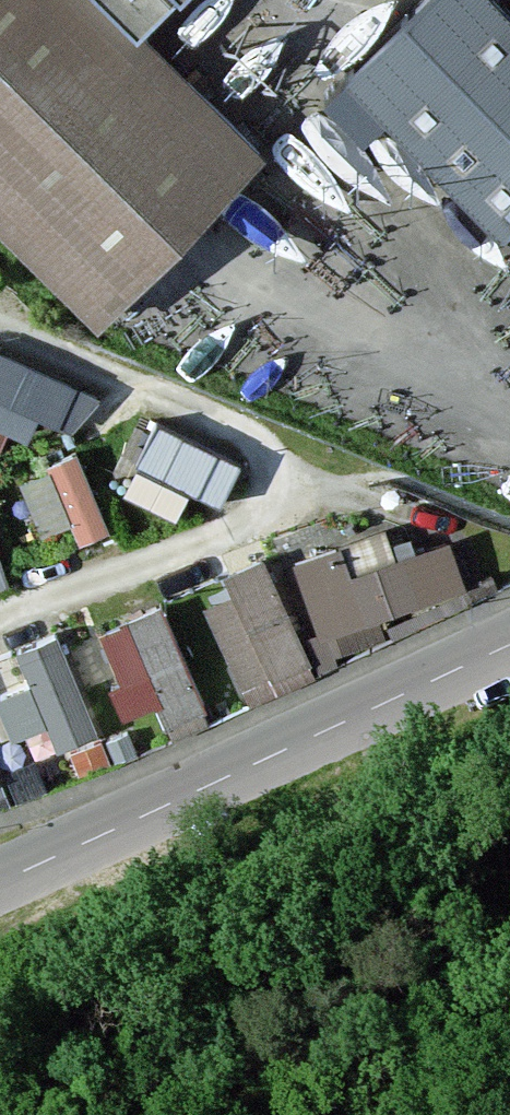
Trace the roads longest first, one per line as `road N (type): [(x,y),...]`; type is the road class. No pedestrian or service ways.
road 1 (residential): [(0,332),(243,429),(266,453),(273,488),(254,526),(0,620)]
road 2 (residential): [(509,644),(0,882)]

